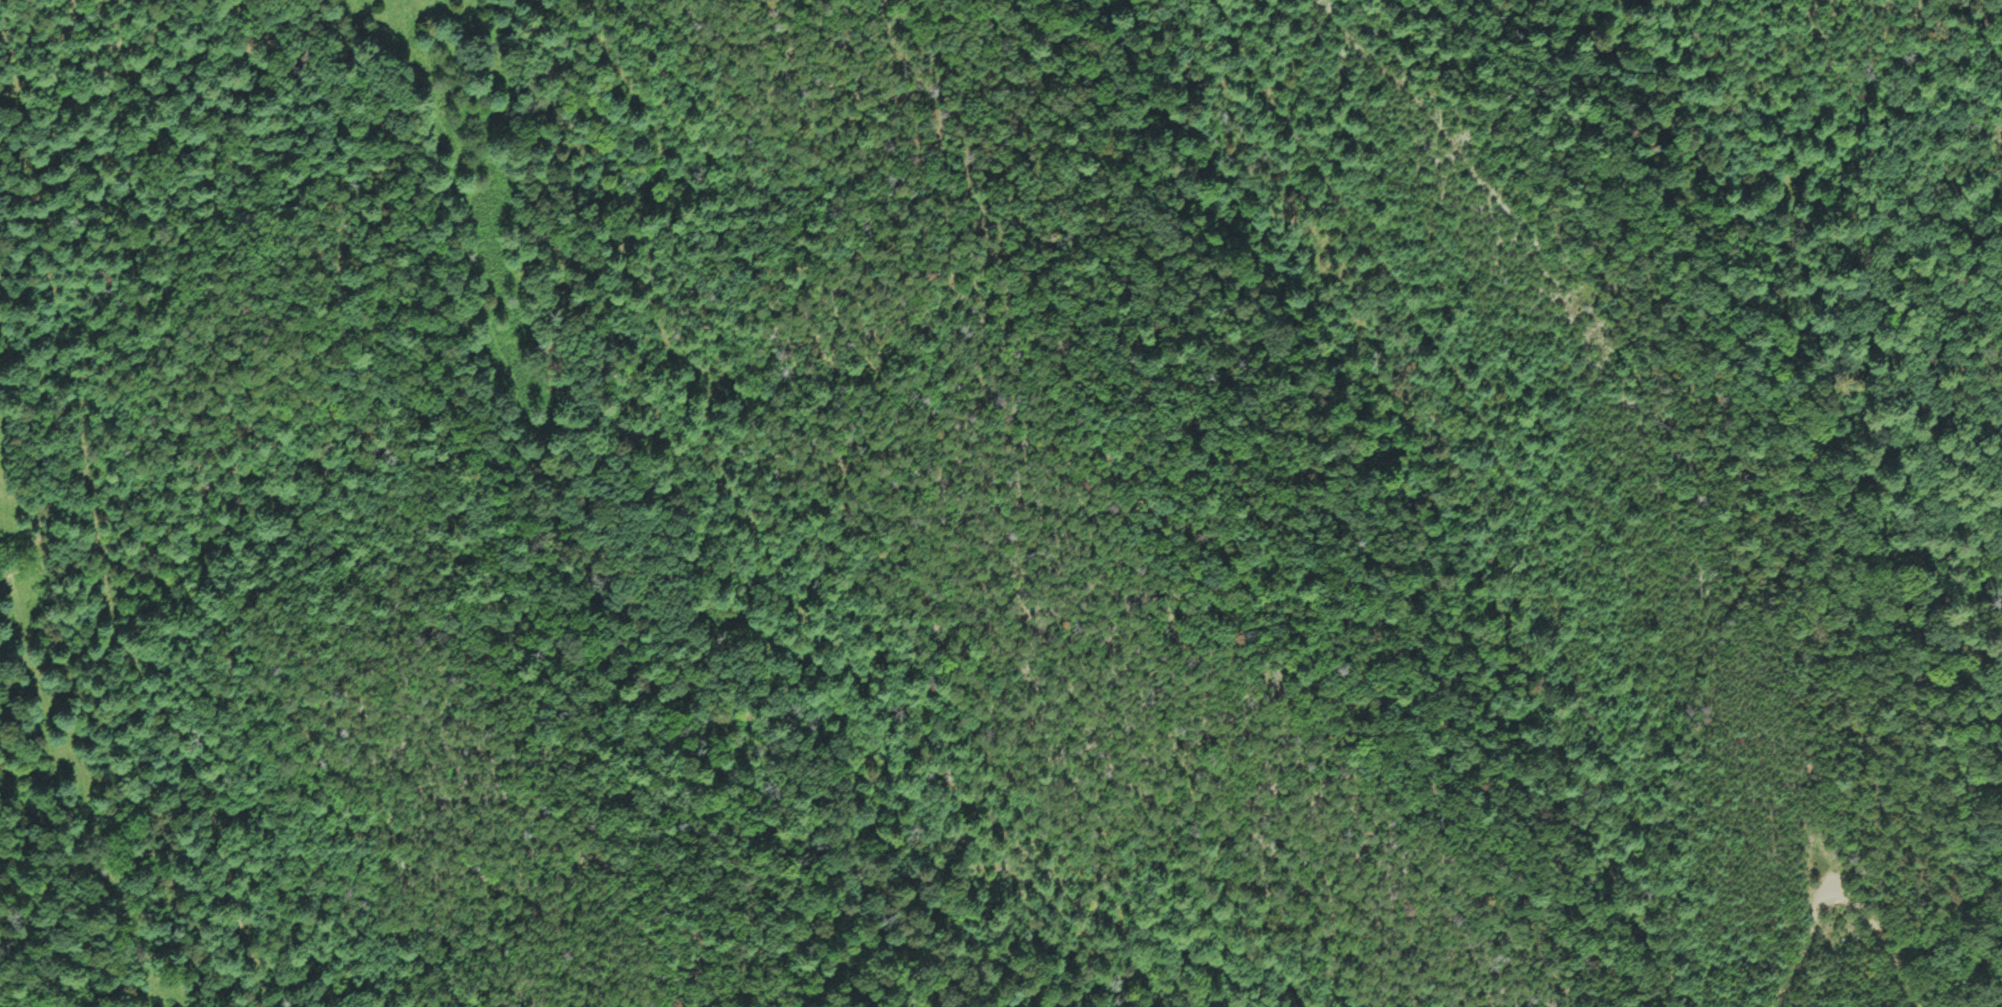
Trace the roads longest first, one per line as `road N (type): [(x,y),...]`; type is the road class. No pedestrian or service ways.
road 1 (track): [(1753,1006),(1783,948),(1838,926),(1898,1006)]

